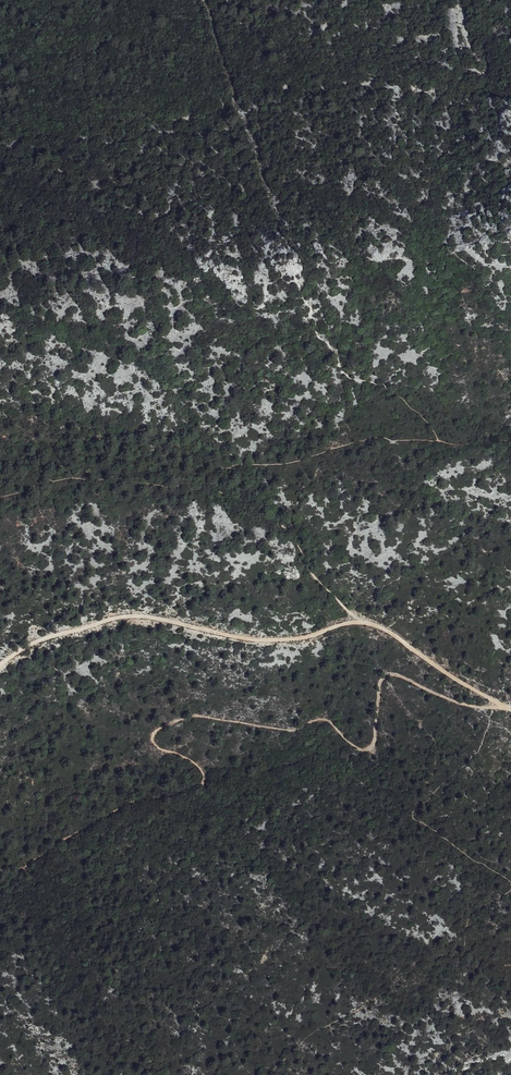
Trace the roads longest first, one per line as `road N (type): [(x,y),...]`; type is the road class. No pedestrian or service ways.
road 1 (track): [(0,671),(32,644),(114,619),(138,615),(256,641),(293,640),(350,623),(378,625),(450,678),(500,703)]

